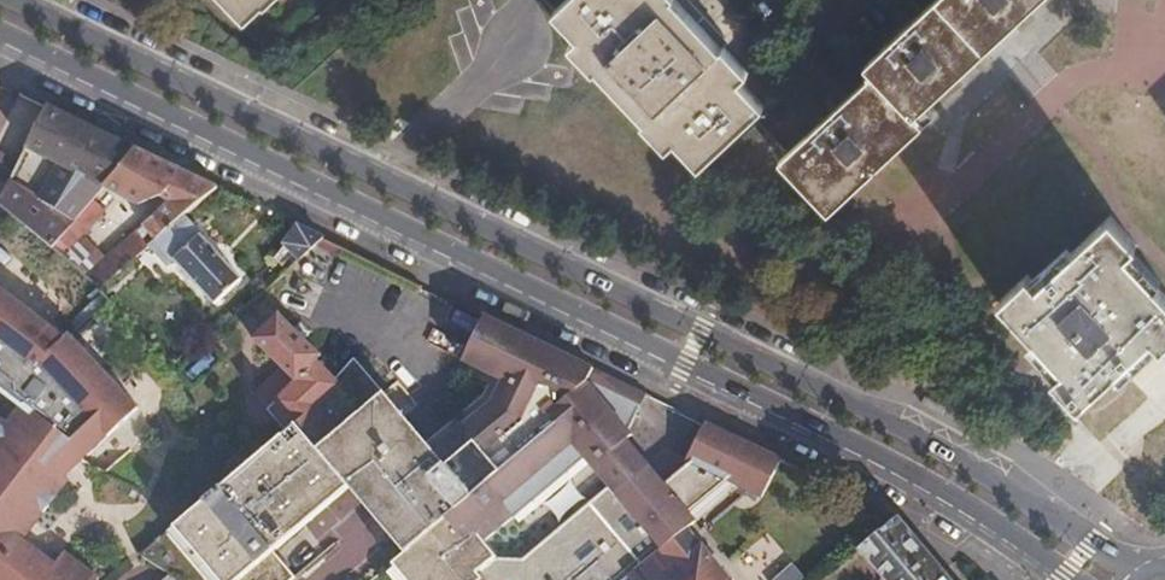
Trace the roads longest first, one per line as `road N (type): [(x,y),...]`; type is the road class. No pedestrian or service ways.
road 1 (primary): [(1157,570),(1091,544),(944,450),(10,0)]
road 2 (primary): [(0,33),(909,470),(1074,579)]

